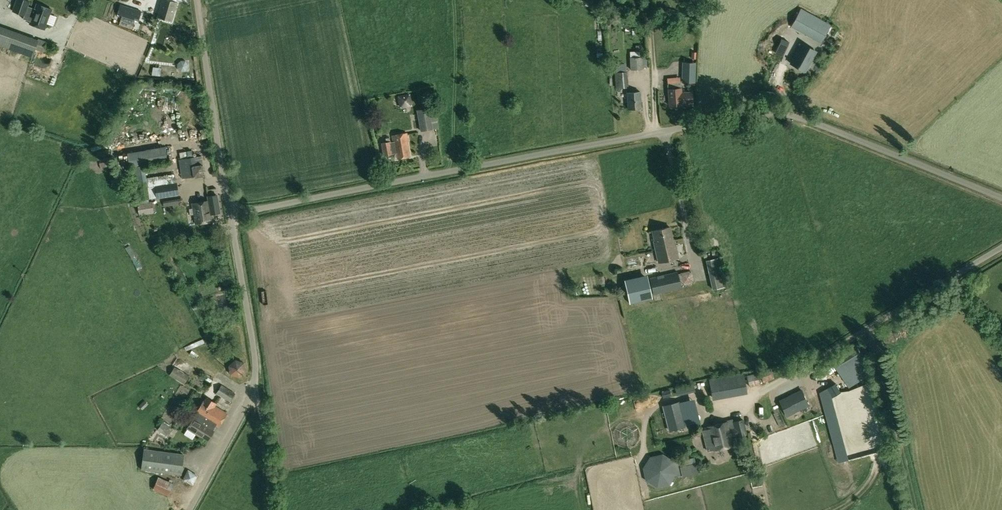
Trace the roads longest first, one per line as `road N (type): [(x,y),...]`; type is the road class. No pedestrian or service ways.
road 1 (unclassified): [(1001,198),(821,124),(751,113),(230,214)]
road 2 (unclassified): [(190,509),(256,372),(230,214)]
road 3 (unclassified): [(230,214),(197,0)]

